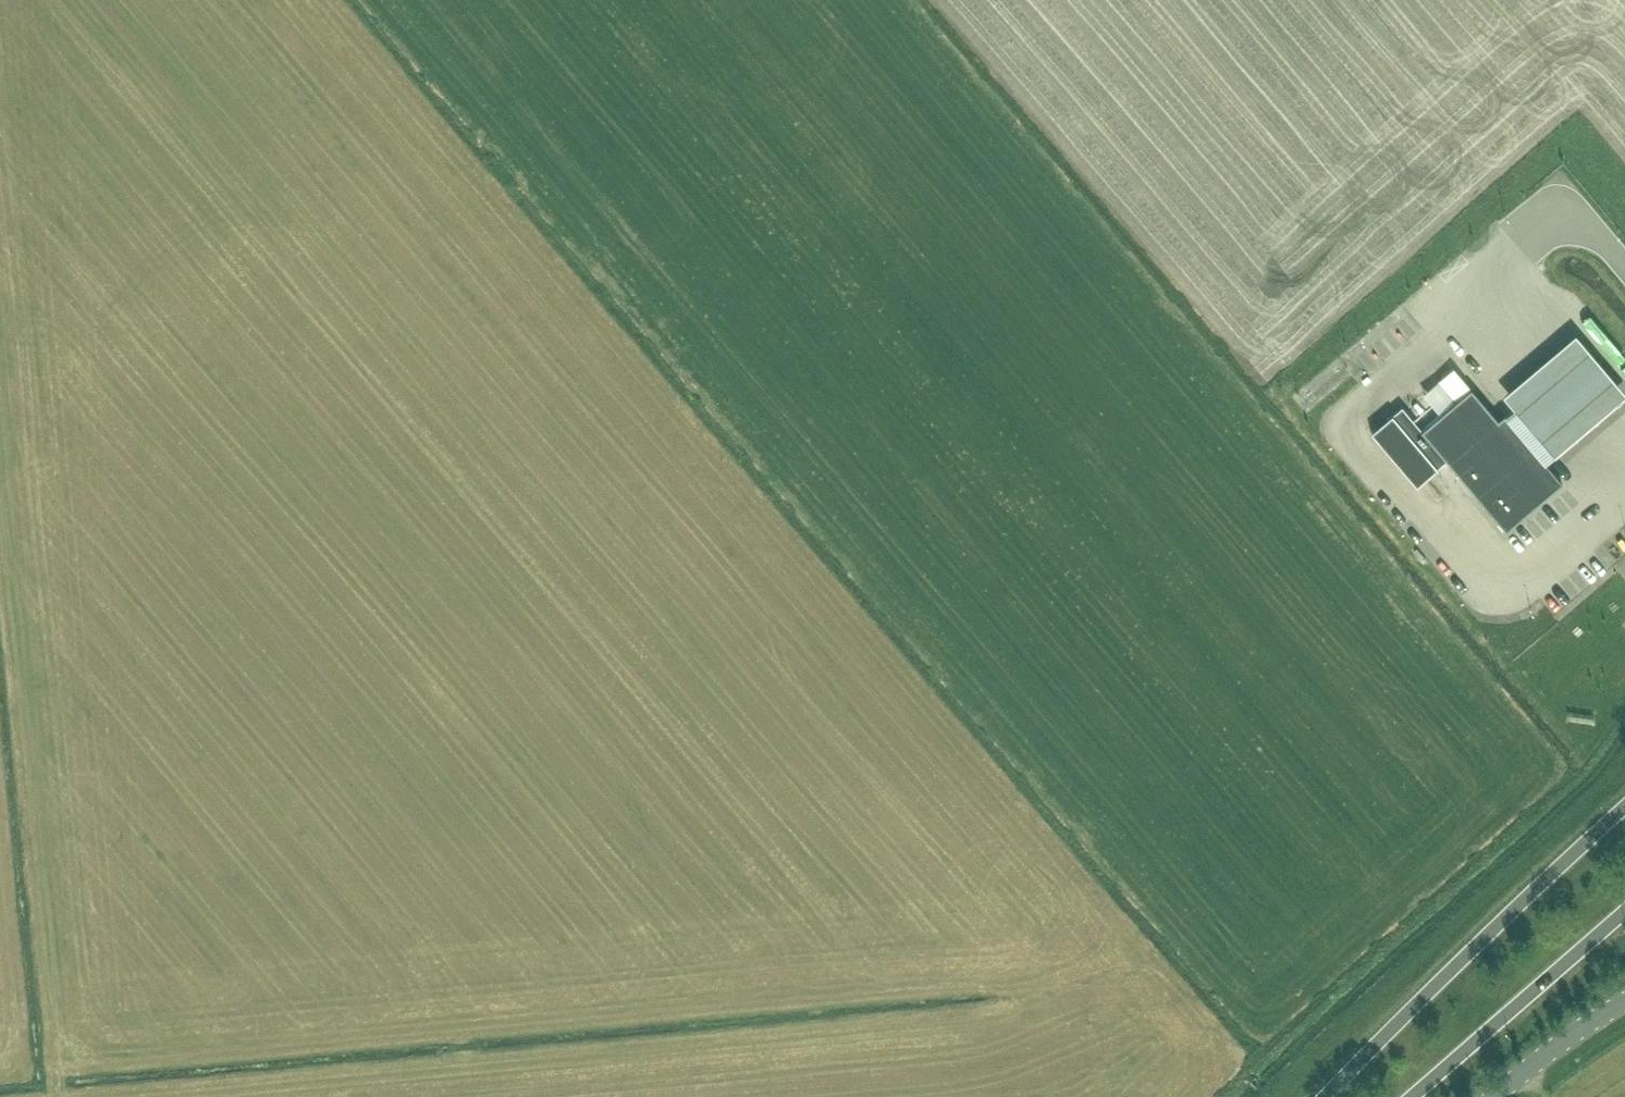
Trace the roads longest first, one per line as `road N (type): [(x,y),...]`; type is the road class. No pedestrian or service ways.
road 1 (trunk): [(1624,809),(1324,1096)]
road 2 (trunk): [(1414,1096),(1624,911)]
road 3 (unclassified): [(1498,1096),(1624,1007)]

